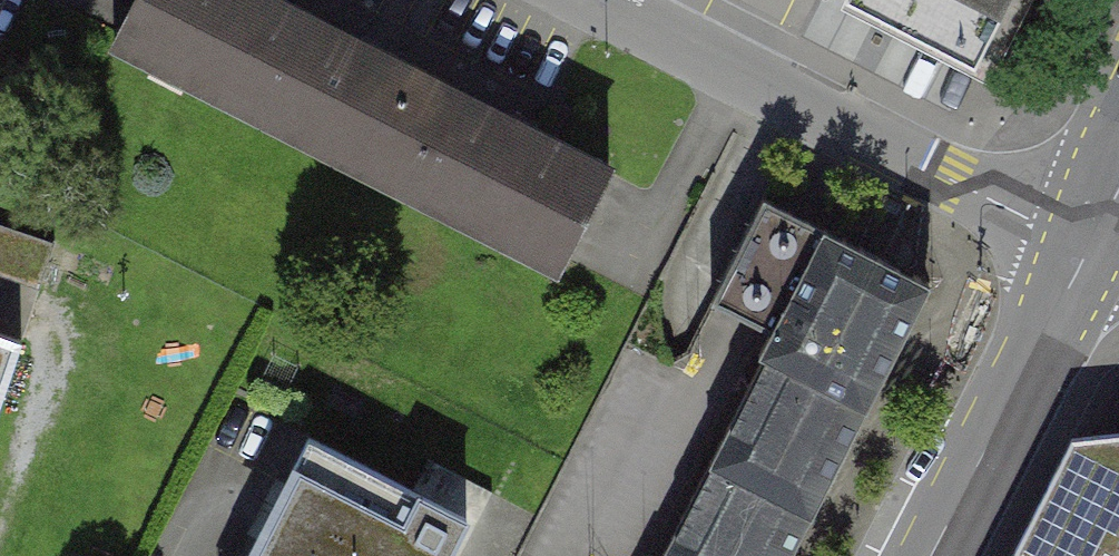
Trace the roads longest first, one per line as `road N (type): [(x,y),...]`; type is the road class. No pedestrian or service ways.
road 1 (residential): [(1106,221),(952,180),(591,0)]
road 2 (primary): [(1106,221),(933,555)]

